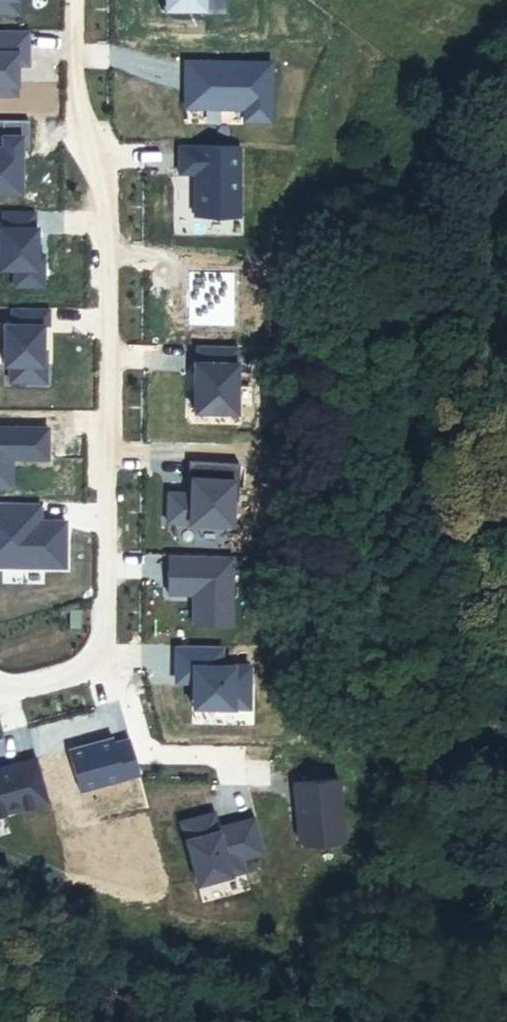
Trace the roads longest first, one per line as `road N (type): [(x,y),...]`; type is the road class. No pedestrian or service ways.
road 1 (residential): [(81,0),(86,127),(122,208),(126,651),(107,683),(24,697),(0,692)]
road 2 (unclassified): [(506,426),(483,340),(487,251),(506,173)]

